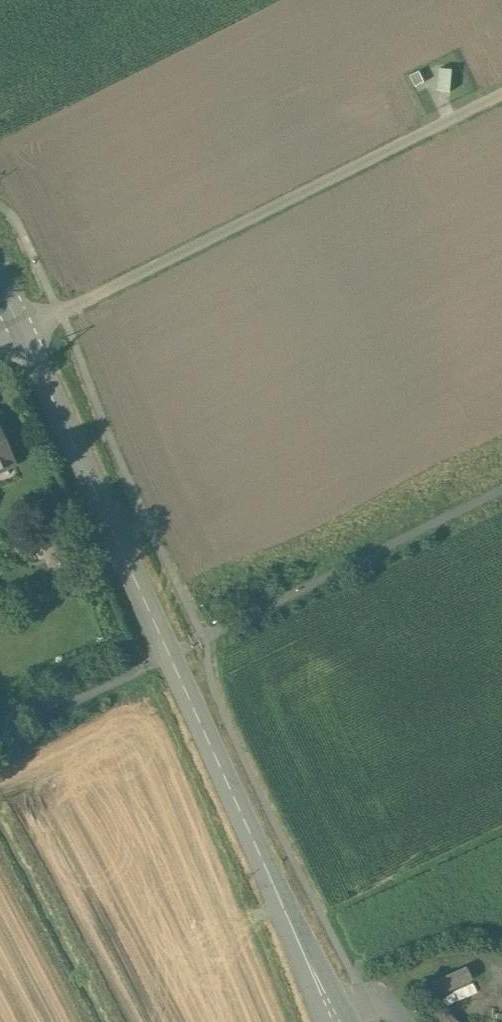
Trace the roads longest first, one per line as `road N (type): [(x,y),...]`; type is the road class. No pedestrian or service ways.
road 1 (tertiary): [(20,328),(337,1021)]
road 2 (unclassified): [(501,93),(20,328)]

